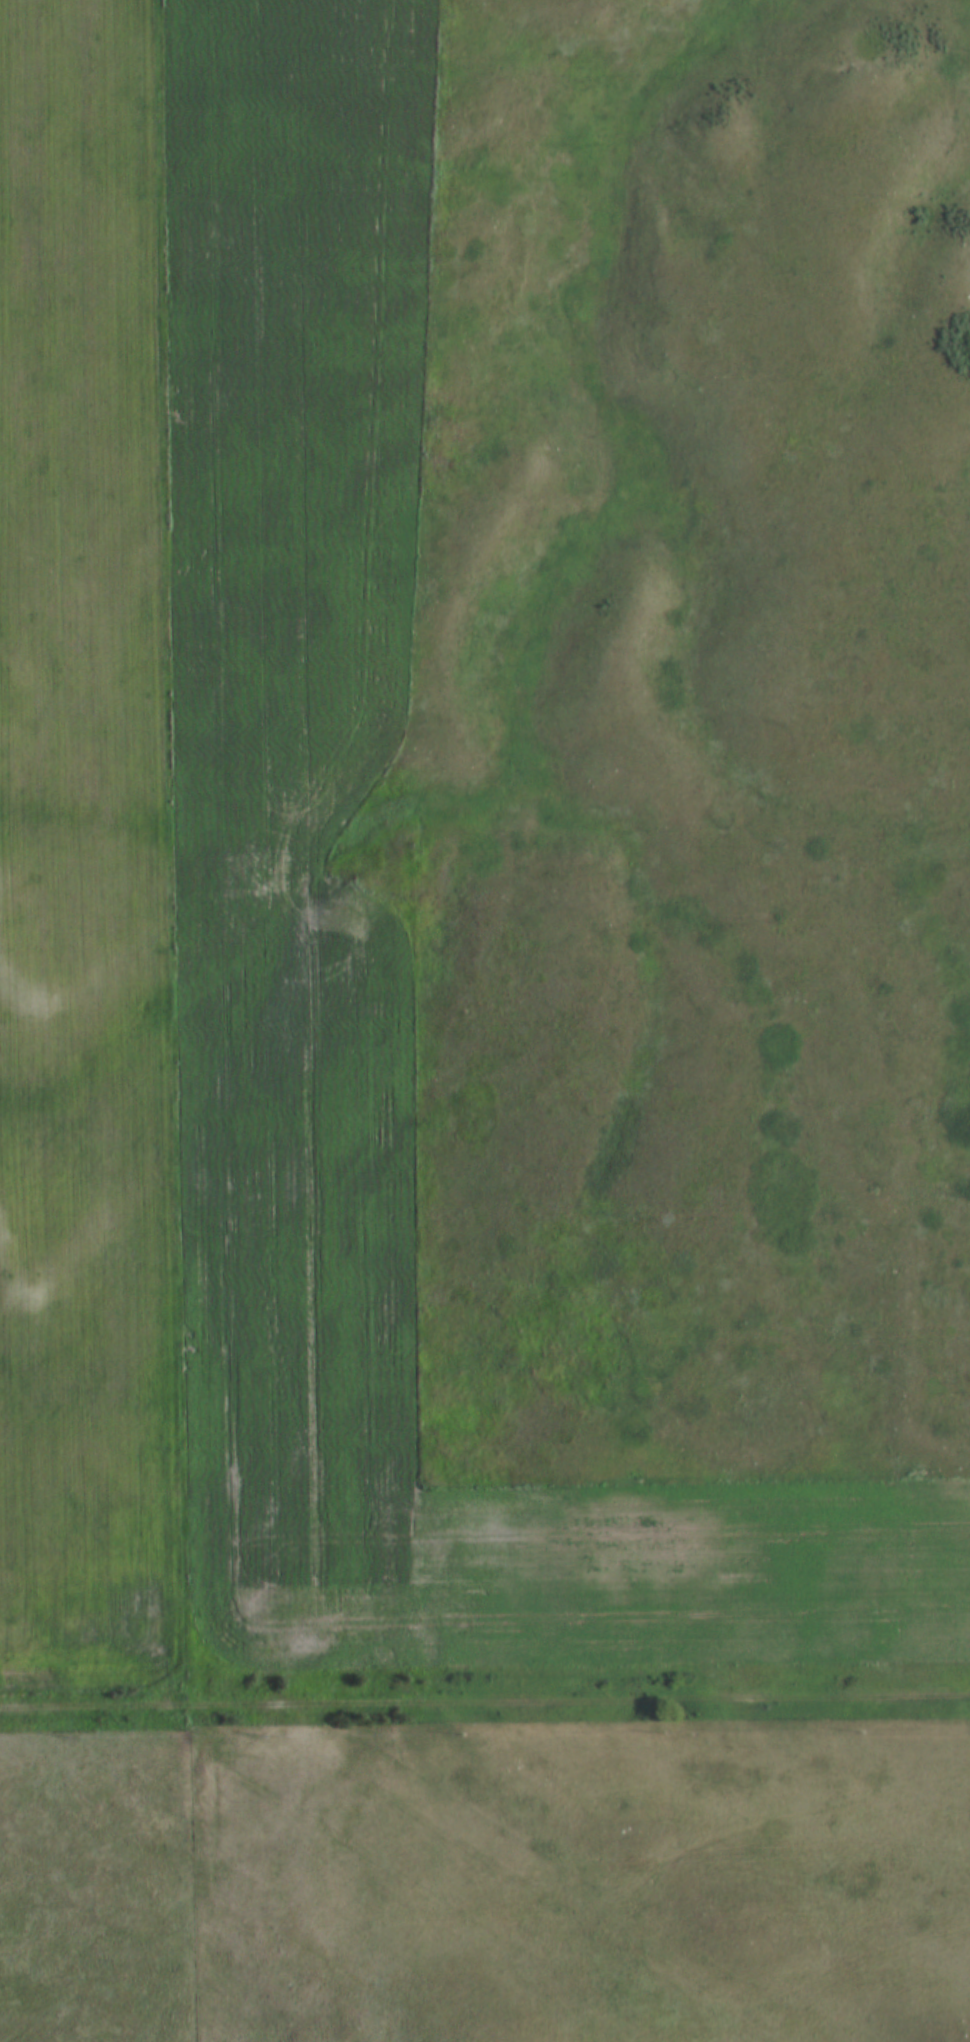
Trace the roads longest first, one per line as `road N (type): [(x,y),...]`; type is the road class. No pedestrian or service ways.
road 1 (track): [(0,1708),(969,1696)]

